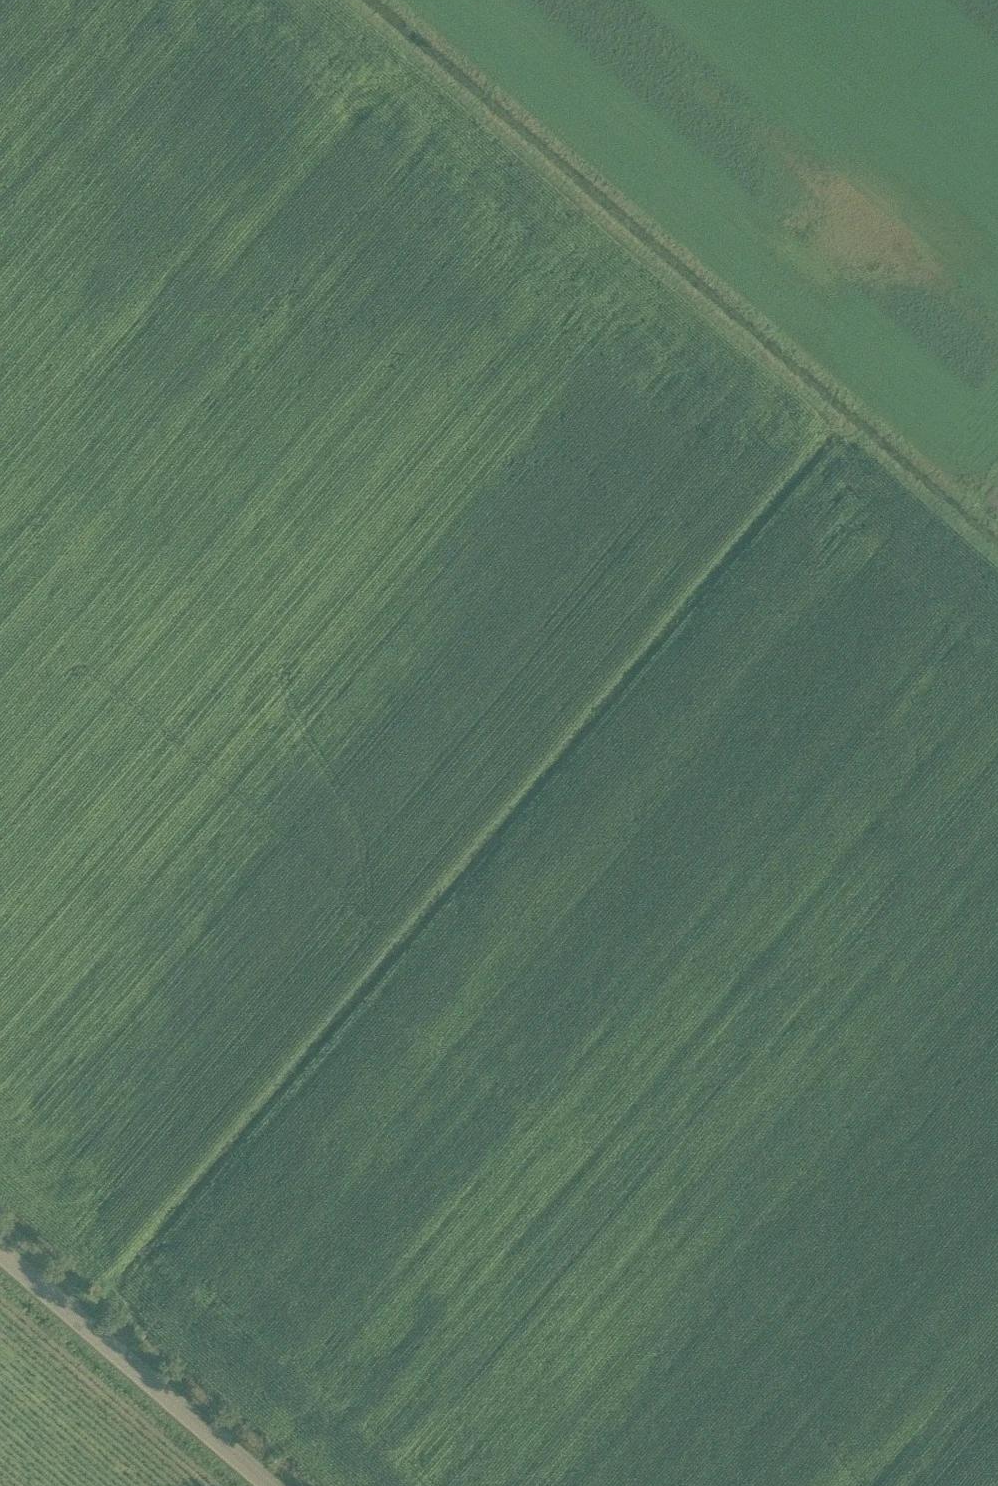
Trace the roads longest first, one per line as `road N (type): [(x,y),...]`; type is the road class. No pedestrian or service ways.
road 1 (unclassified): [(281,1485),(0,1244)]

